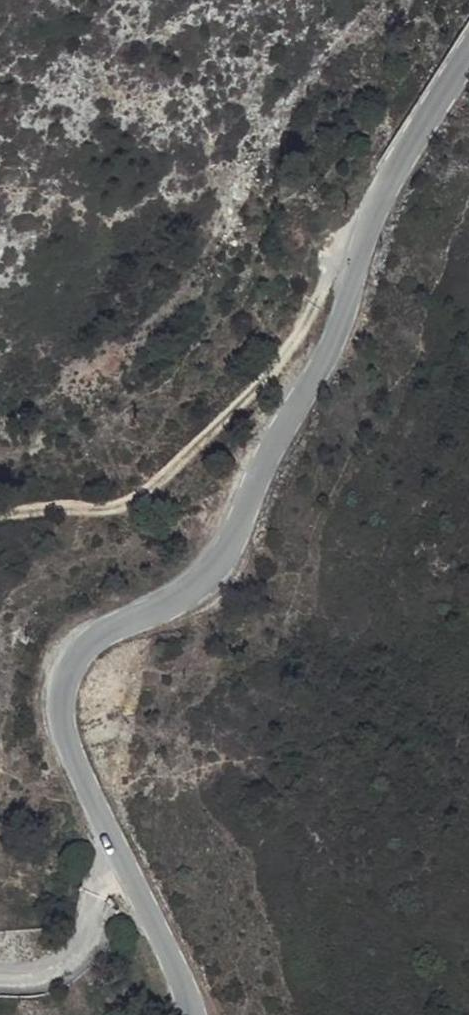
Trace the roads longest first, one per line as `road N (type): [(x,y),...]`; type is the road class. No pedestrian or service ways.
road 1 (tertiary): [(468,31),(377,184),(336,300),(207,550),(174,583),(95,632),(65,665),(56,705),(65,750),(108,840)]
road 2 (track): [(0,511),(67,499),(112,506),(210,427),(291,343),(333,250),(359,236)]
road 3 (residential): [(108,840),(85,934),(63,968),(0,970)]
road 4 (tertiary): [(108,840),(184,1014)]

